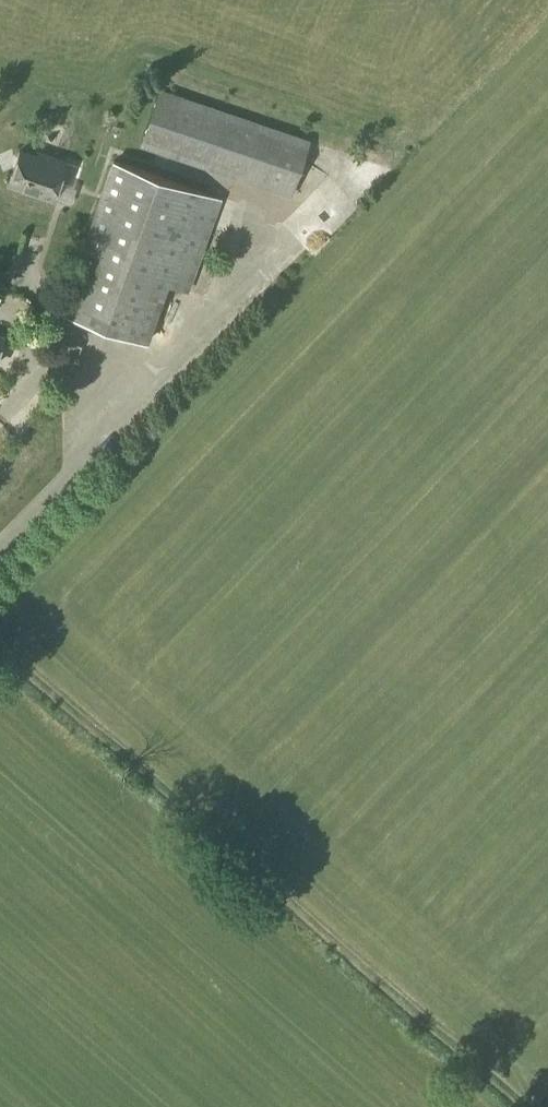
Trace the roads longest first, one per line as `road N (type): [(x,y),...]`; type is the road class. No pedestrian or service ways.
road 1 (track): [(533,1106),(0,659)]

